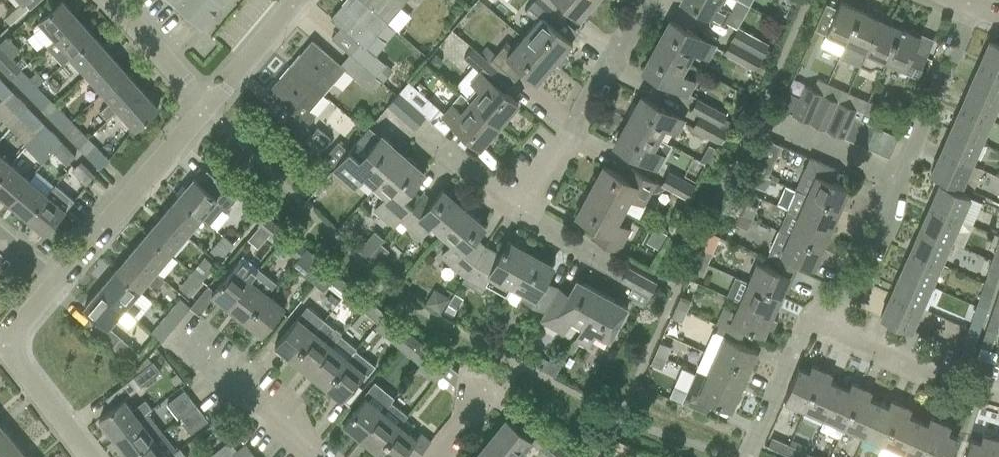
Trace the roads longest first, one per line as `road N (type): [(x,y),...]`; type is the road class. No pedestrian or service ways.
road 1 (residential): [(834,332),(970,8)]
road 2 (residential): [(504,209),(562,143),(645,0)]
road 3 (residential): [(57,281),(205,105)]
road 4 (residential): [(327,456),(187,332)]
road 5 (residential): [(998,401),(834,332)]
road 6 (residential): [(747,455),(794,344),(812,330),(834,332)]
road 7 (residential): [(205,105),(109,0)]
road 8 (residential): [(205,105),(297,0)]
road 9 (residential): [(88,456),(4,349)]
road 10 (residential): [(611,269),(504,209)]

